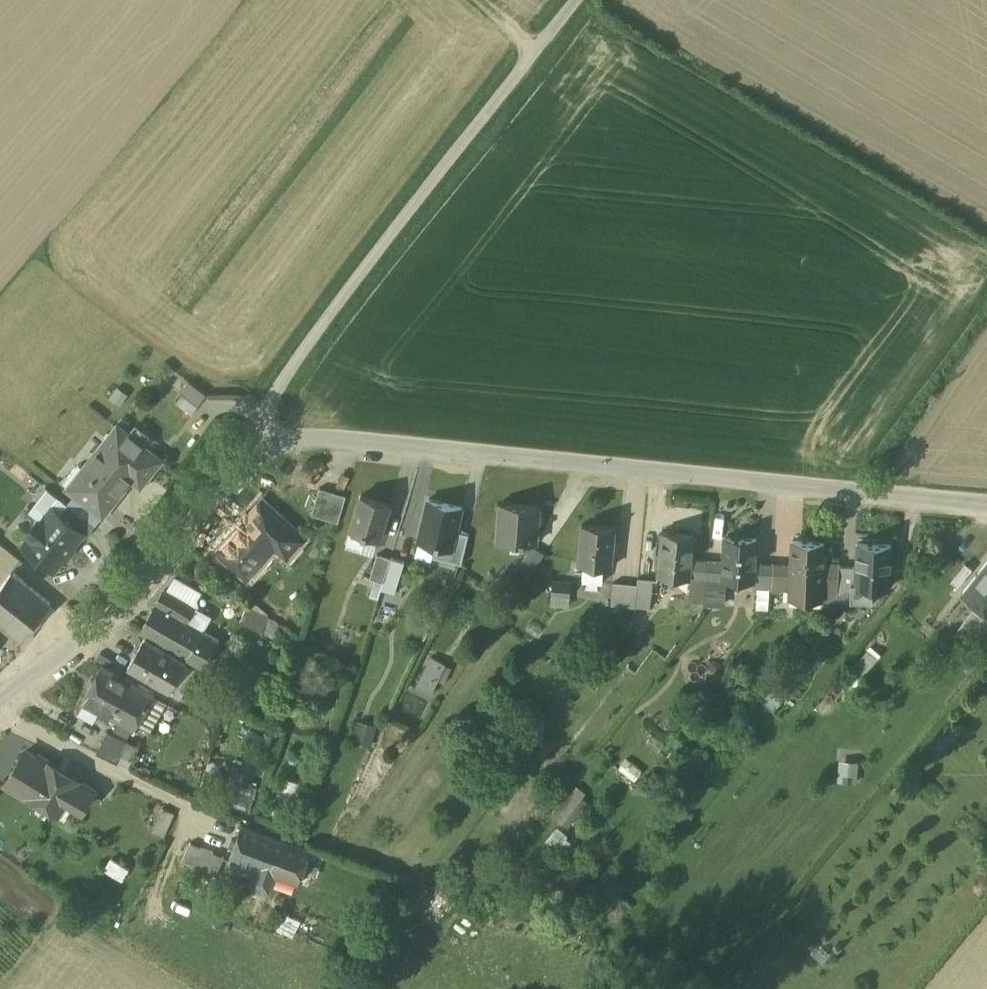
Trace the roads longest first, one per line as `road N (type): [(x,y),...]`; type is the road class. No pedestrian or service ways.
road 1 (unclassified): [(264,441),(368,442),(986,505)]
road 2 (residential): [(578,0),(276,393),(264,441)]
road 3 (unclassified): [(0,699),(116,607),(264,441)]

